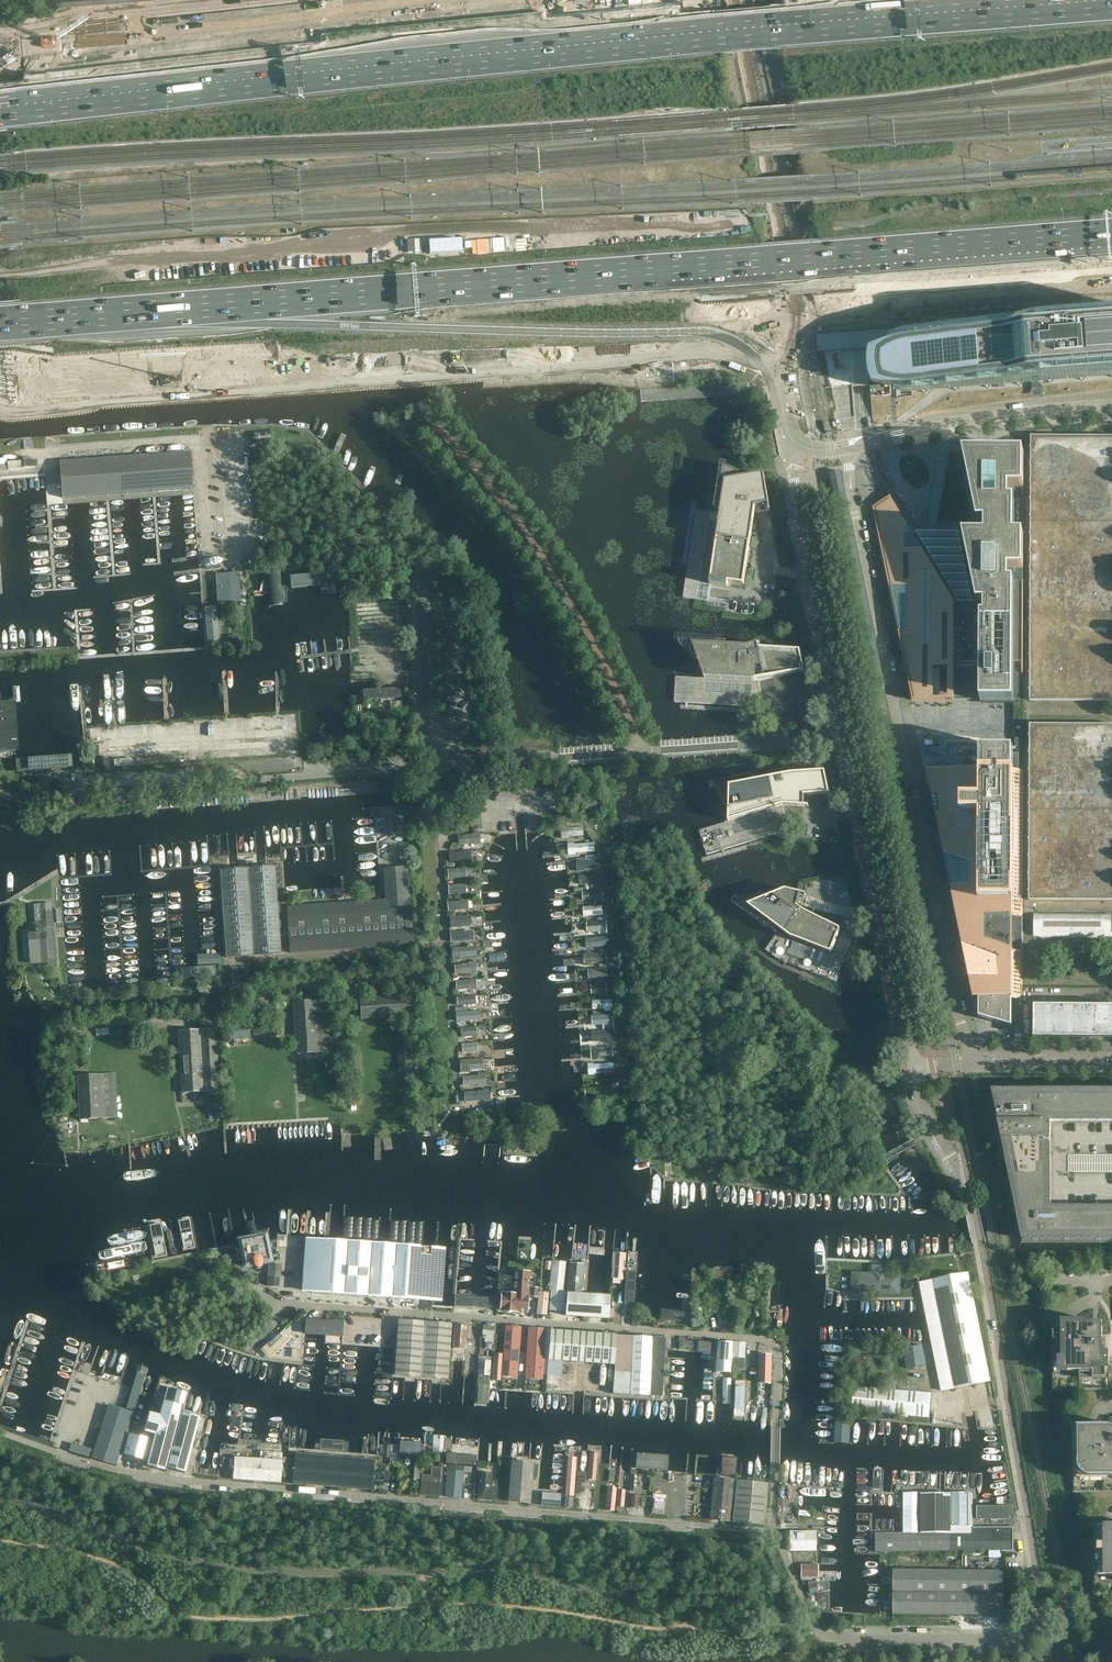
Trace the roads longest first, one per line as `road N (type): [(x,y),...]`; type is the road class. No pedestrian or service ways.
road 1 (motorway): [(1111,3),(468,59),(0,111)]
road 2 (motorway): [(0,376),(1111,276)]
road 3 (residential): [(915,1066),(923,1106),(972,1202),(1041,1621),(1031,1633),(1011,1638),(833,1638),(814,1626)]
road 4 (motorway): [(0,295),(521,253),(678,270)]
road 5 (motorway): [(0,325),(678,270)]
road 6 (residential): [(915,1066),(795,483),(803,447),(840,448)]
road 7 (residential): [(980,1067),(959,1019),(840,448)]
road 8 (motorway): [(583,0),(0,65)]
road 9 (motorway): [(678,270),(1111,235)]
road 10 (residential): [(840,448),(999,417),(1111,406)]
road 11 (residential): [(1111,1067),(980,1067)]

